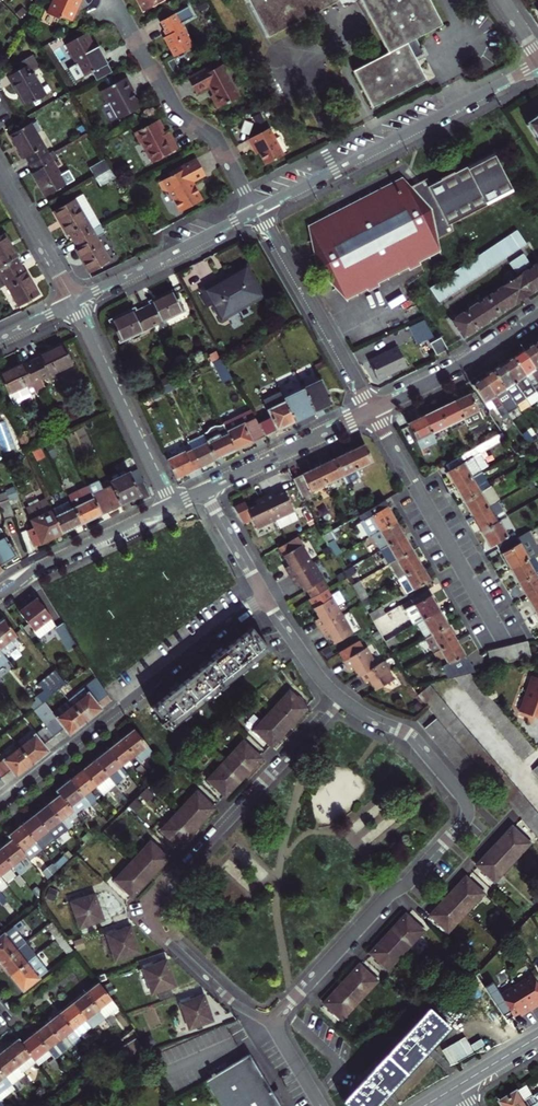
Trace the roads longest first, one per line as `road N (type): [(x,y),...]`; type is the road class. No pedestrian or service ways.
road 1 (residential): [(342,700),(416,742),(468,803),(468,814),(271,1022)]
road 2 (residential): [(342,700),(155,910),(161,934),(235,1004),(271,1022)]
road 3 (residential): [(0,801),(264,597)]
road 4 (residential): [(537,66),(258,209)]
road 5 (residential): [(115,0),(171,107),(216,135),(258,209)]
road 6 (residential): [(503,633),(373,410)]
road 7 (residential): [(373,410),(258,209)]
road 8 (residential): [(73,301),(167,504)]
road 9 (residential): [(258,209),(73,301)]
road 10 (residential): [(167,504),(0,595)]
road 11 (residential): [(373,410),(537,314)]
road 12 (residential): [(204,491),(373,410)]
road 13 (residential): [(0,170),(73,301)]
road 14 (residential): [(264,597),(342,700)]
road 15 (residential): [(204,491),(264,597)]

